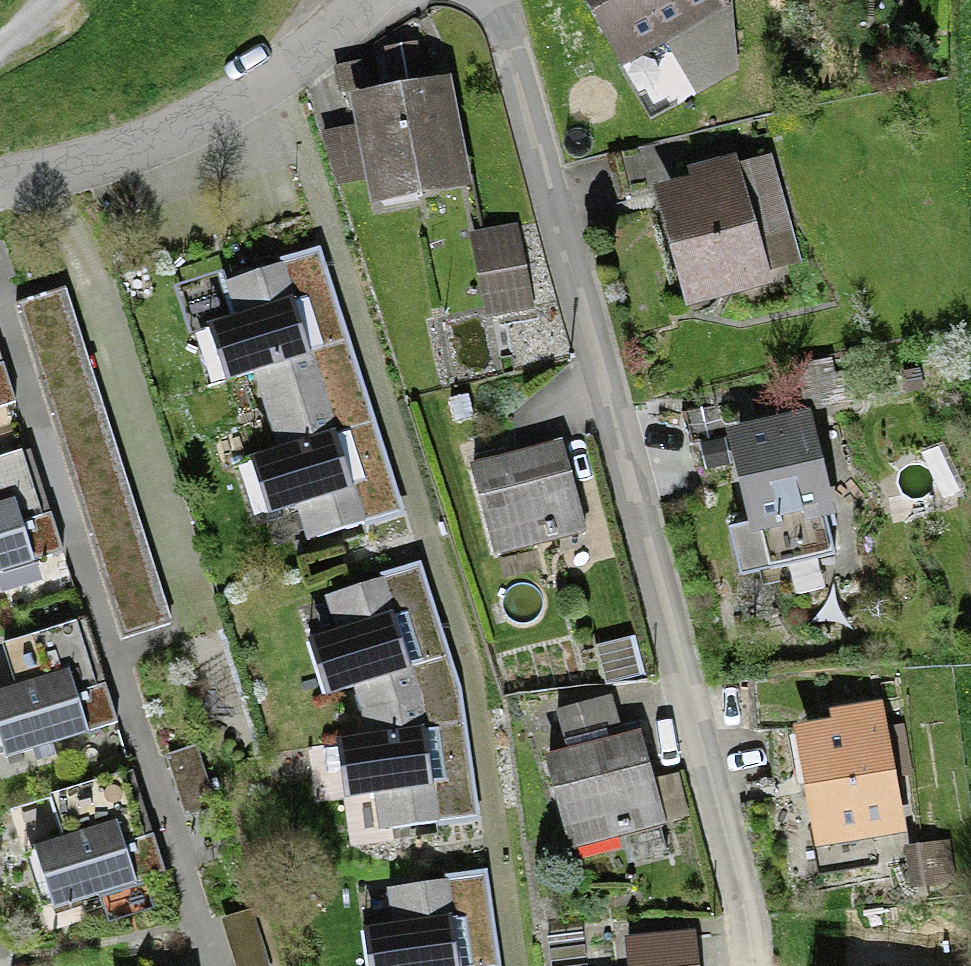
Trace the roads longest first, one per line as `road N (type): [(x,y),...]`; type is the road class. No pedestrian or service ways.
road 1 (residential): [(491,0),(655,574),(728,965)]
road 2 (residential): [(0,182),(127,151),(403,0)]

